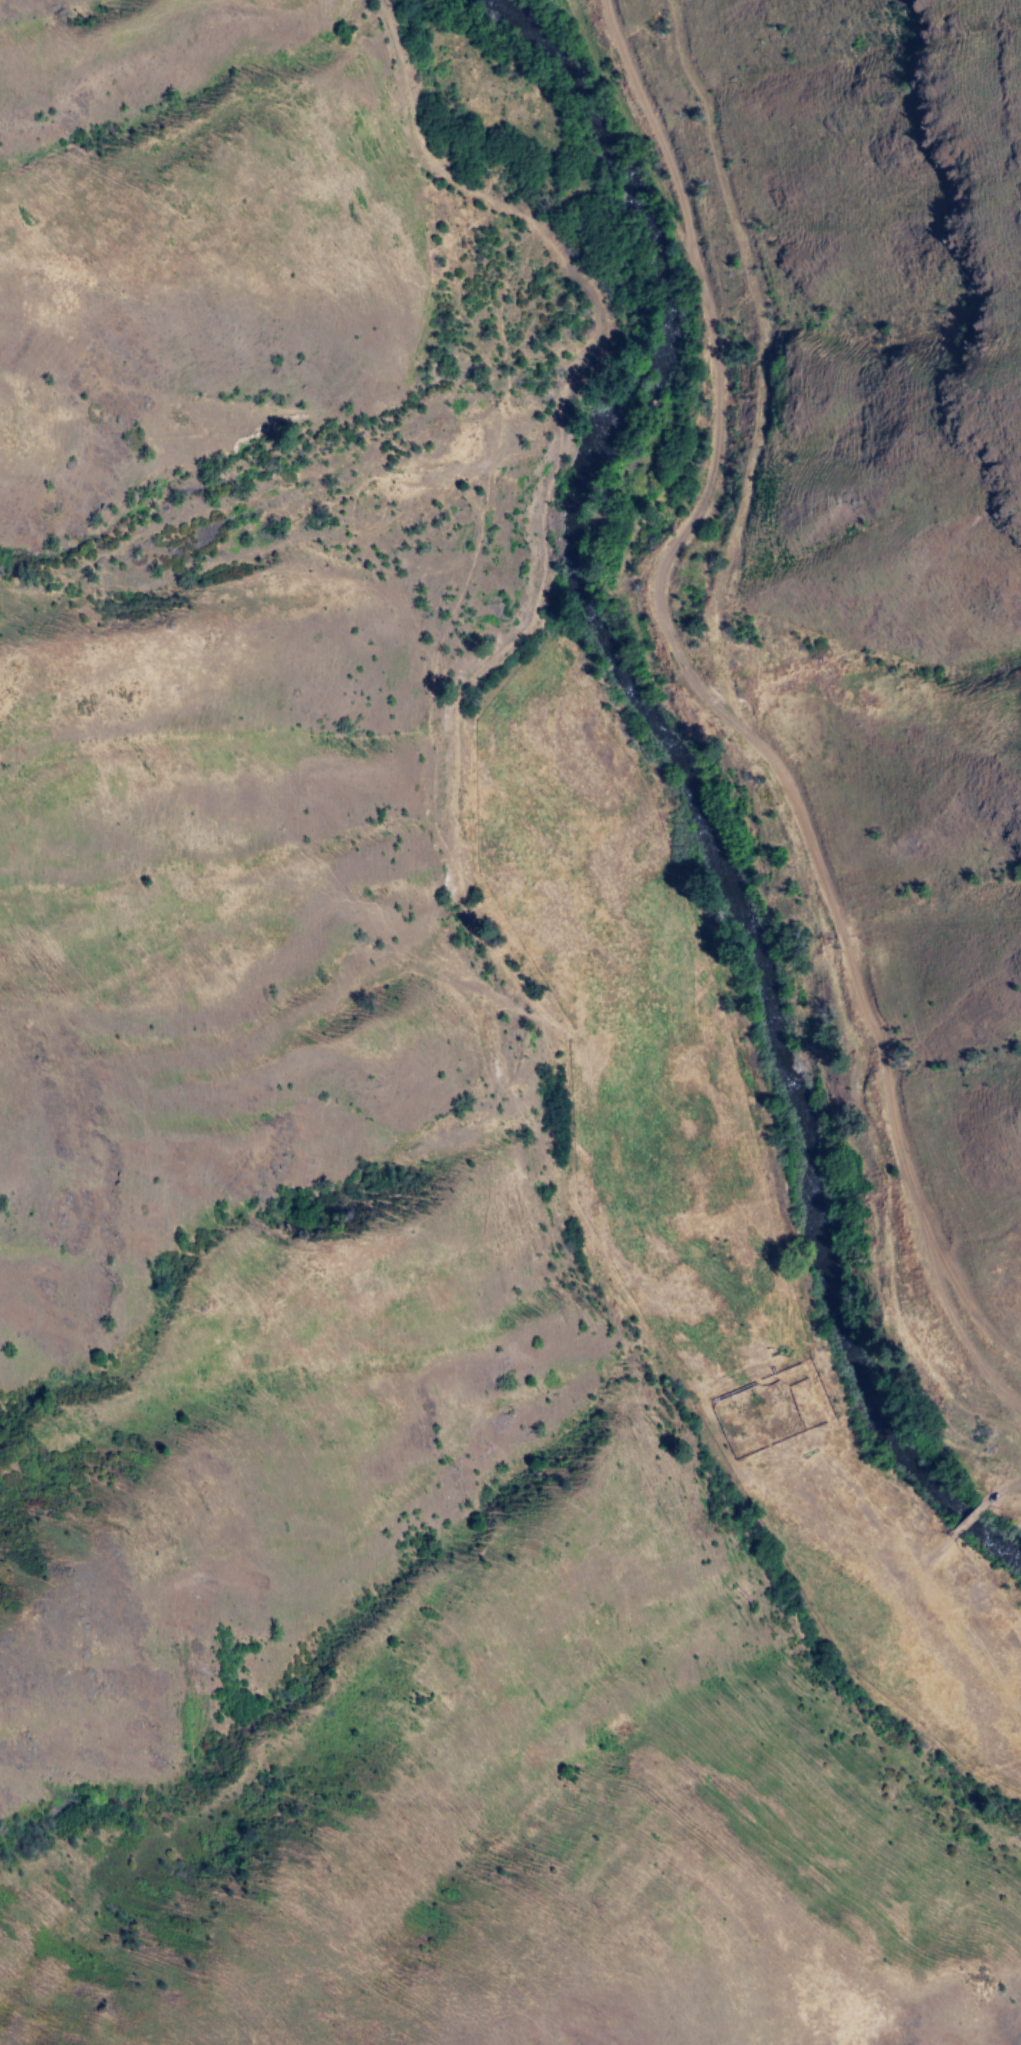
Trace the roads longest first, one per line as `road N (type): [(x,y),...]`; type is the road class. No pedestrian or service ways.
road 1 (track): [(1020,1302),(957,1240),(848,949),(842,888),(781,754),(672,626),(672,480),(738,347),(738,219),(714,189),(651,0)]

